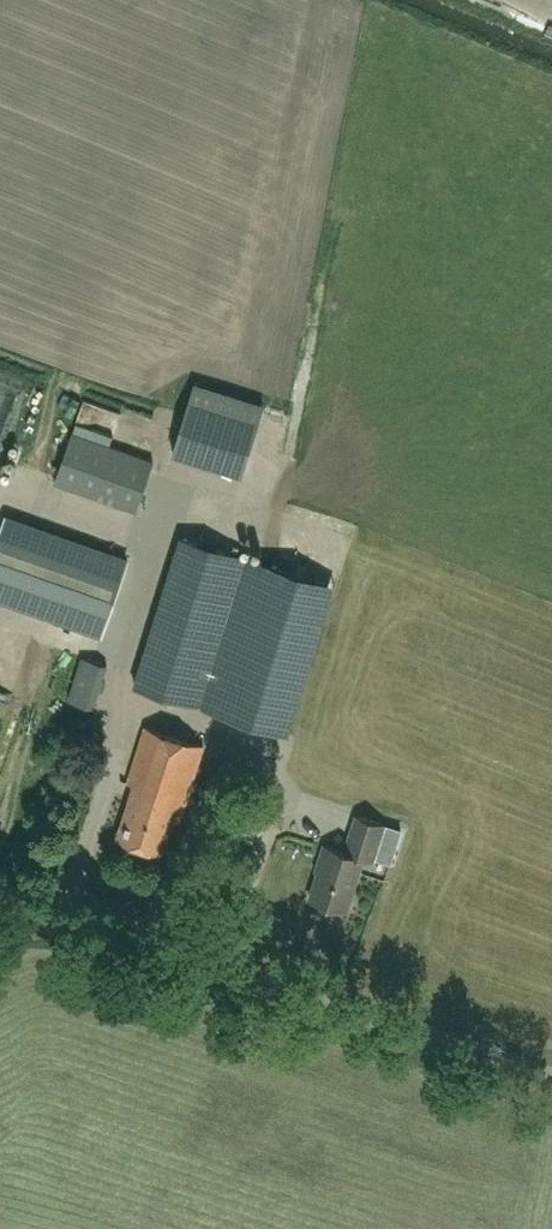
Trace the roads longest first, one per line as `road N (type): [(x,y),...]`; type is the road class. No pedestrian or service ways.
road 1 (unclassified): [(551,1078),(88,922),(0,931)]

